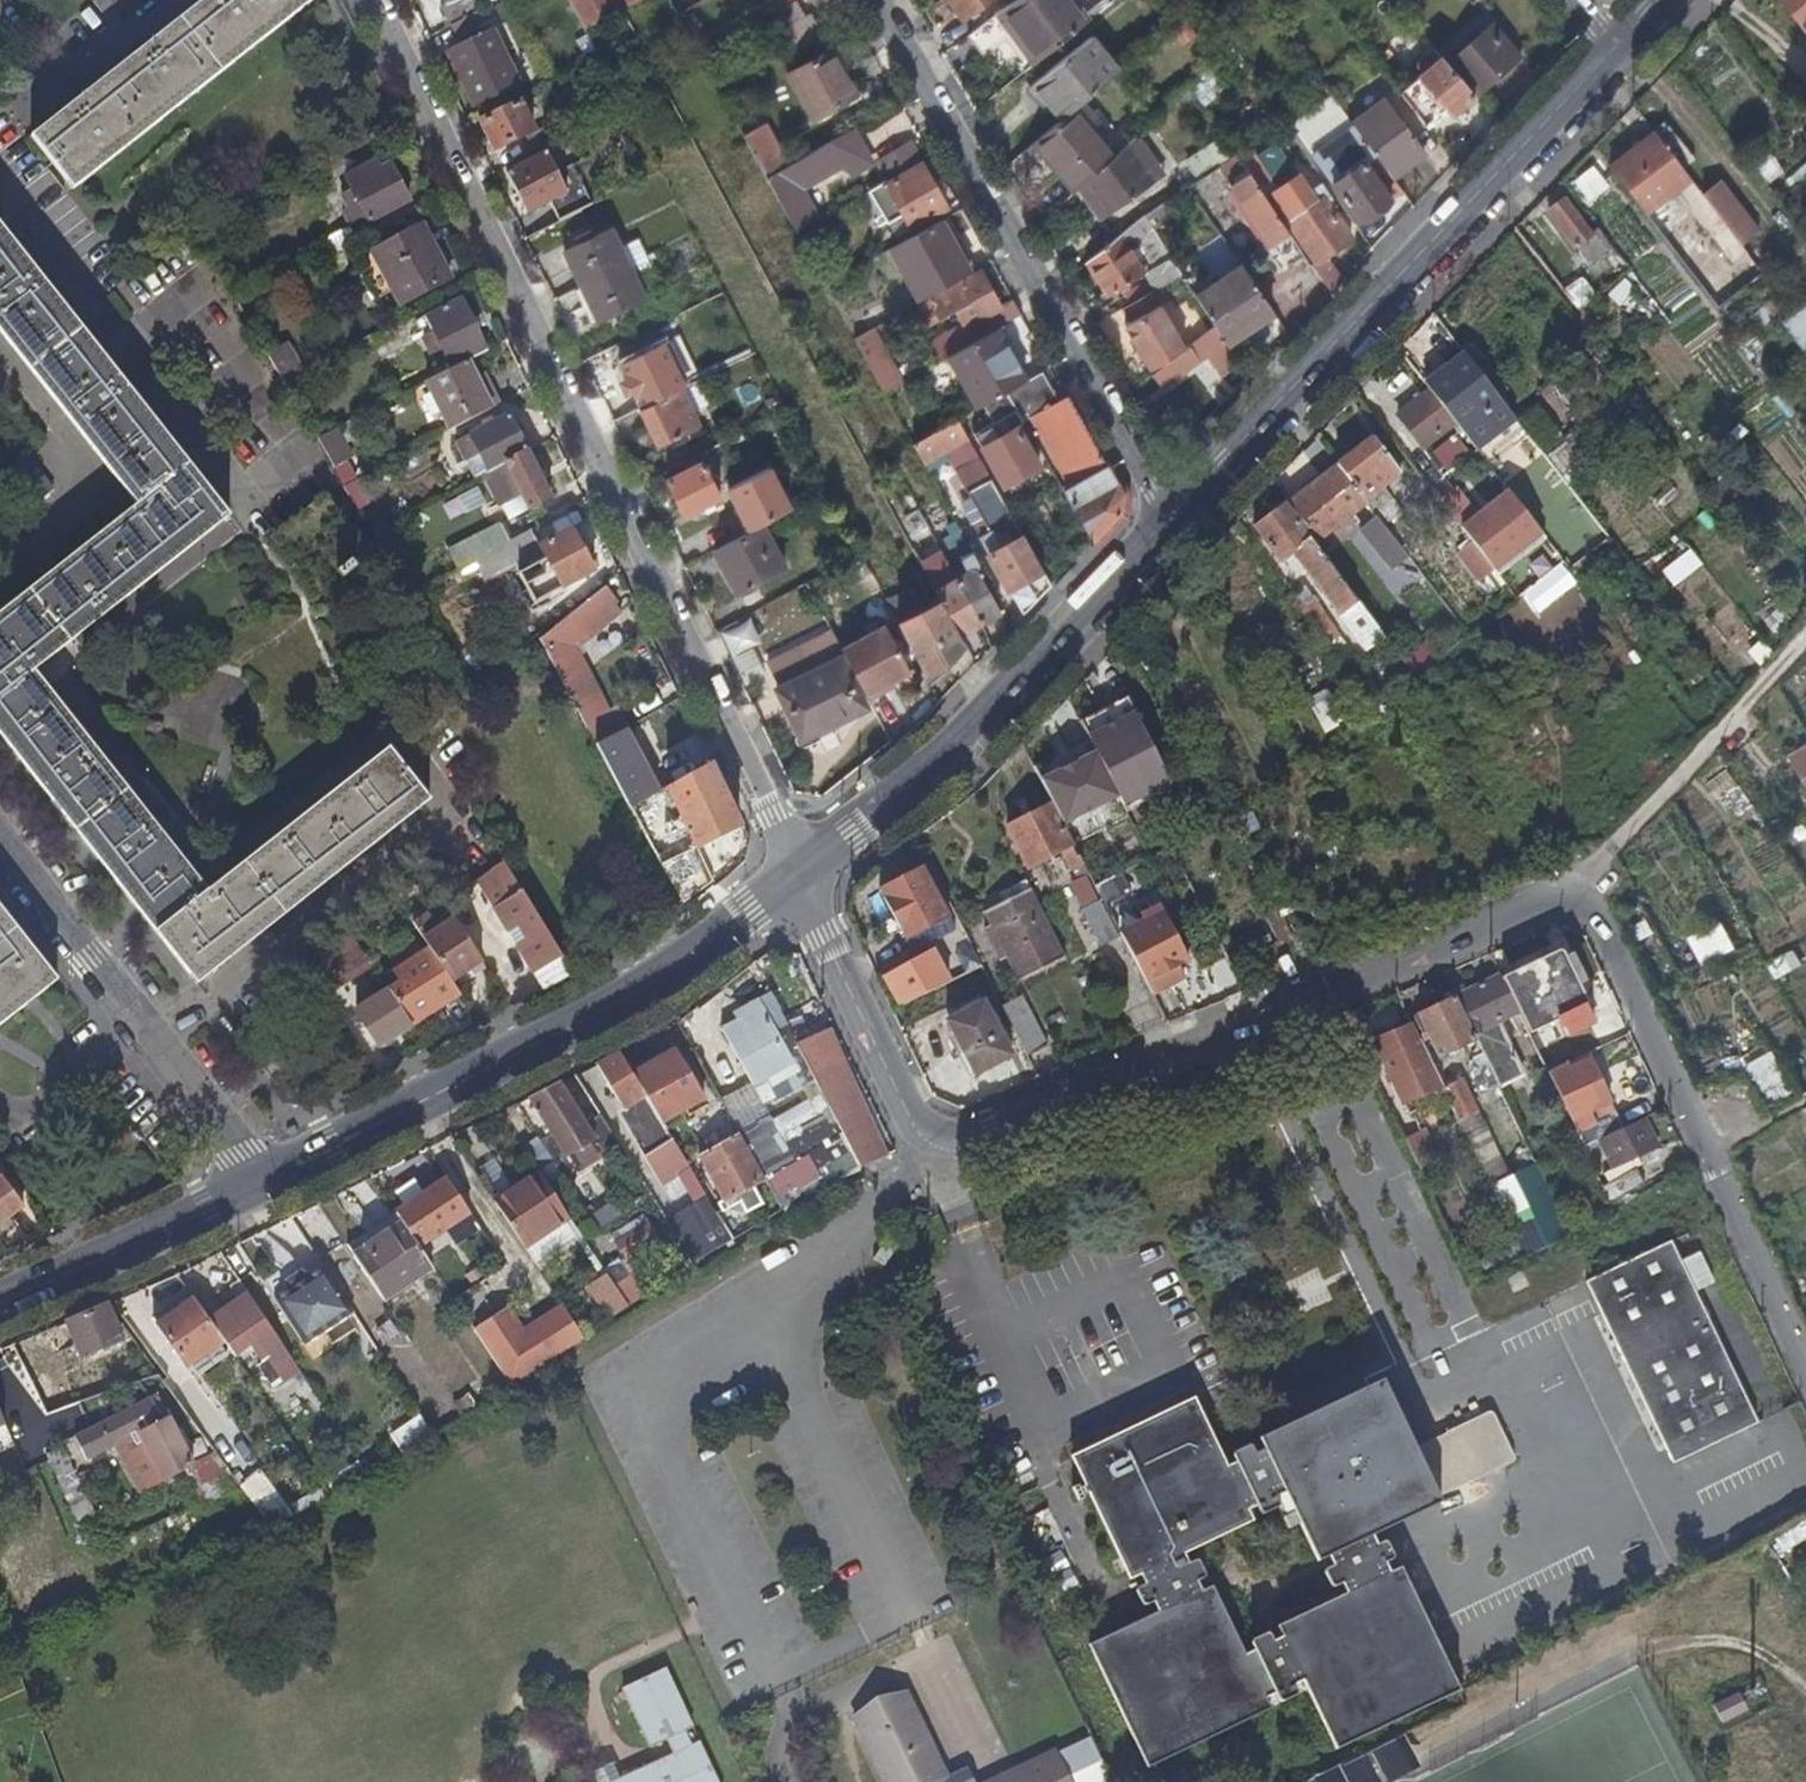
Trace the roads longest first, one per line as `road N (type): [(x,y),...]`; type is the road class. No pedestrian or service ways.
road 1 (residential): [(1805,1367),(1578,888),(984,1128),(935,1130)]
road 2 (residential): [(380,0),(800,881)]
road 3 (tertiary): [(1172,521),(1613,51)]
road 4 (tertiary): [(259,1182),(614,1008),(800,881)]
road 5 (residential): [(1172,521),(869,0)]
road 6 (tertiary): [(800,881),(936,761),(1172,521)]
road 7 (residential): [(259,1182),(0,838)]
road 8 (residential): [(935,1130),(908,1111),(800,881)]
road 9 (tertiary): [(0,1300),(259,1182)]

